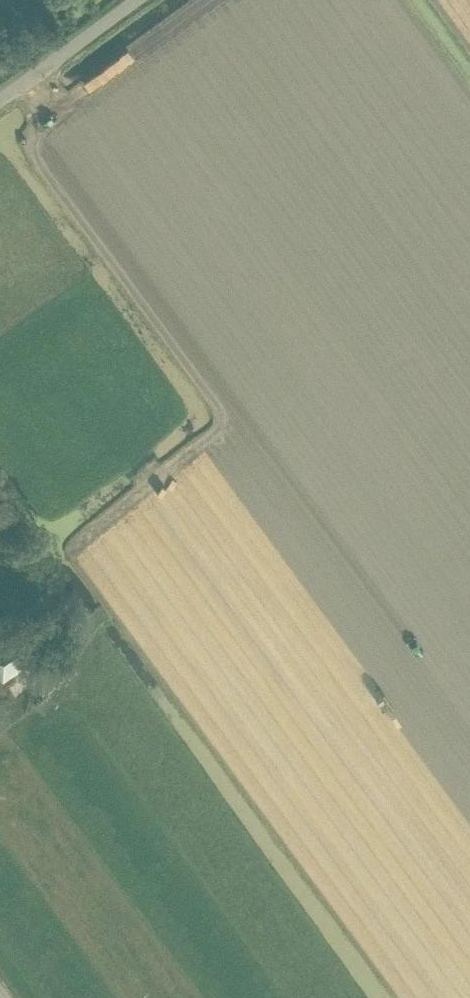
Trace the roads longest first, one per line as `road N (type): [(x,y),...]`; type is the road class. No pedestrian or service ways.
road 1 (unclassified): [(0,104),(143,0)]

